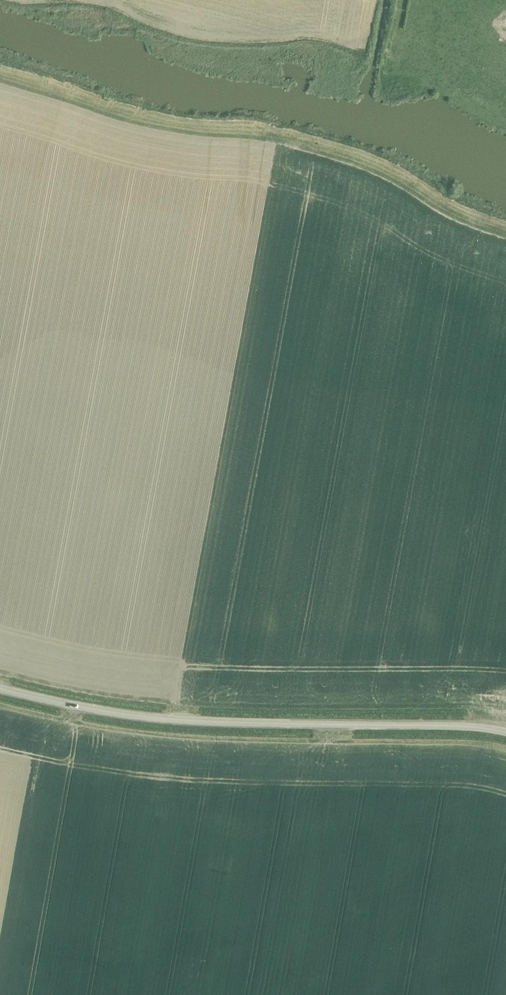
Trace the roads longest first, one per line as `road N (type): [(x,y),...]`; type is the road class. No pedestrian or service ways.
road 1 (unclassified): [(505,731),(160,720),(0,688)]

